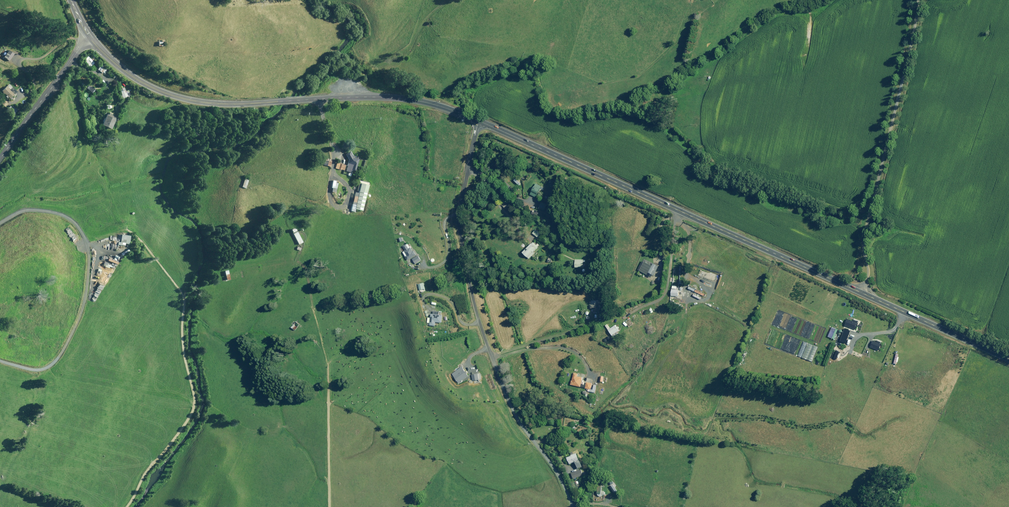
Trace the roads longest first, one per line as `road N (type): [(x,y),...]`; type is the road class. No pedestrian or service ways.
road 1 (primary): [(478,121),(1008,357)]
road 2 (primary): [(89,34),(130,74),(189,100),(399,98),(478,121)]
road 3 (unclassified): [(573,506),(510,403),(473,302),(460,210),(478,121)]
road 4 (unclassified): [(89,34),(0,159)]

